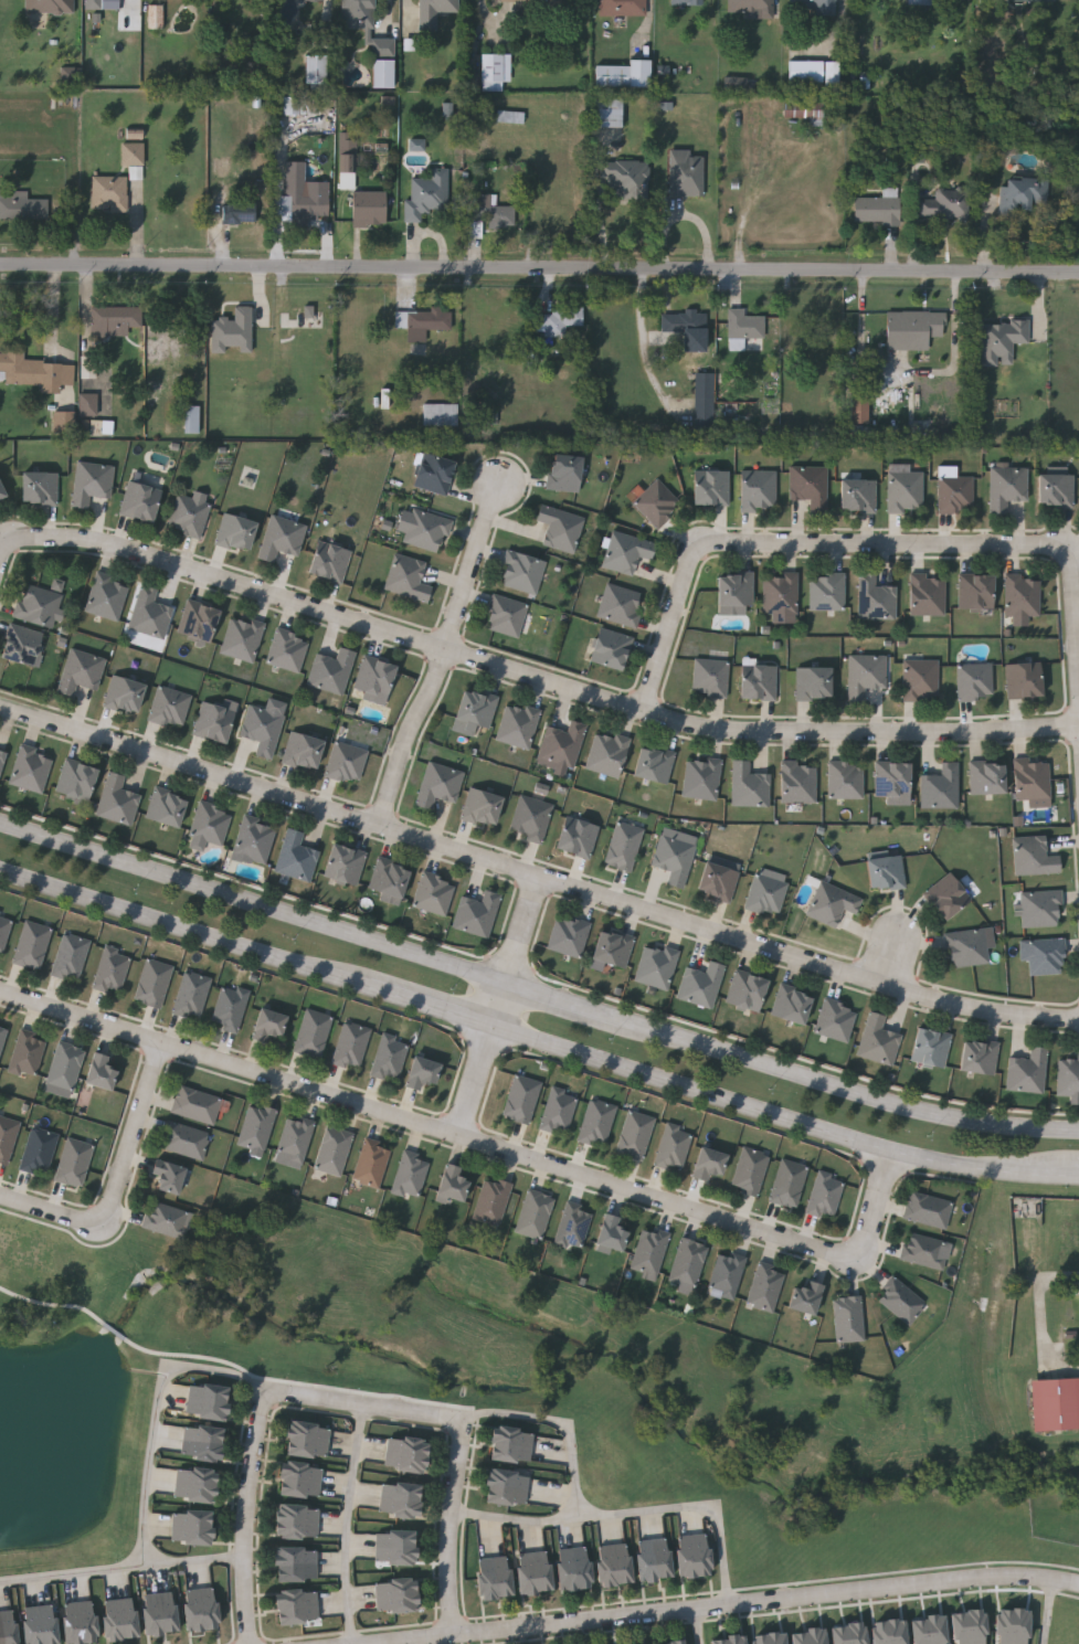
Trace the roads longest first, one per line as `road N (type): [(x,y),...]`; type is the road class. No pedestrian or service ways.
road 1 (residential): [(1078,275),(0,270)]
road 2 (residential): [(0,989),(860,1261)]
road 3 (residential): [(1078,1585),(982,1577),(371,1643)]
road 4 (residential): [(1078,728),(977,734),(697,728),(447,651)]
road 5 (secondary): [(494,1025),(890,1153),(1078,1176)]
road 6 (residential): [(0,707),(542,878)]
road 7 (residential): [(542,878),(963,1007),(1078,1021)]
road 8 (secondary): [(510,979),(0,819)]
road 9 (secondary): [(1078,1131),(976,1122),(898,1104),(623,1016)]
road 10 (residential): [(447,651),(101,542),(36,539),(13,543),(0,558)]
road 11 (residential): [(281,1391),(458,1420),(449,1534),(454,1635)]
road 12 (secondary): [(0,870),(372,987)]
road 13 (residential): [(379,827),(503,481)]
road 14 (residential): [(1066,550),(722,544)]
road 15 (residential): [(250,1643),(245,1523),(263,1404),(281,1391)]
road 16 (residential): [(722,544),(692,559),(643,711)]
road 17 (residential): [(166,1041),(108,1210)]
road 18 (residential): [(1078,702),(1066,550)]
road 19 (secondary): [(372,987),(494,1025)]

